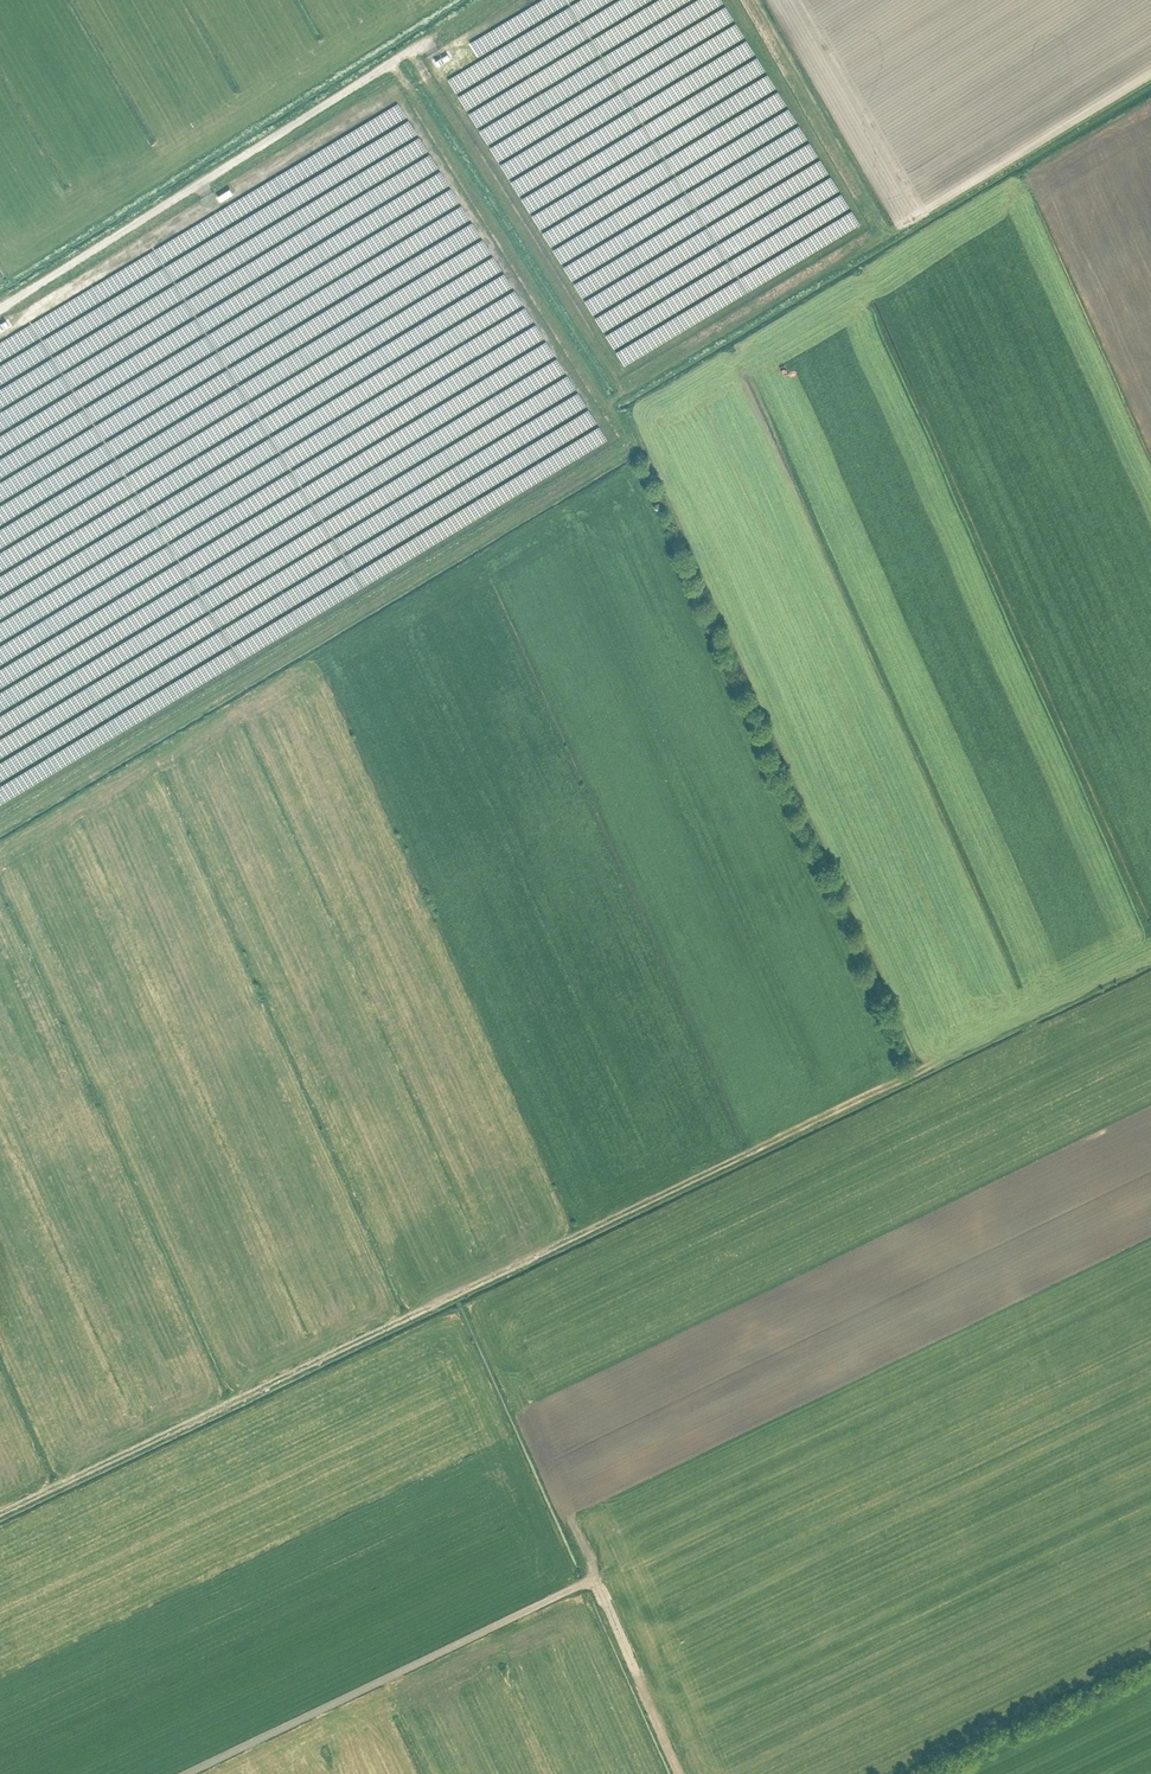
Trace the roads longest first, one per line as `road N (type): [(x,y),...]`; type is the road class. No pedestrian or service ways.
road 1 (track): [(0,1512),(1026,1021)]
road 2 (track): [(682,1773),(601,1590),(590,1581),(186,1773)]
road 3 (track): [(0,309),(495,0)]

